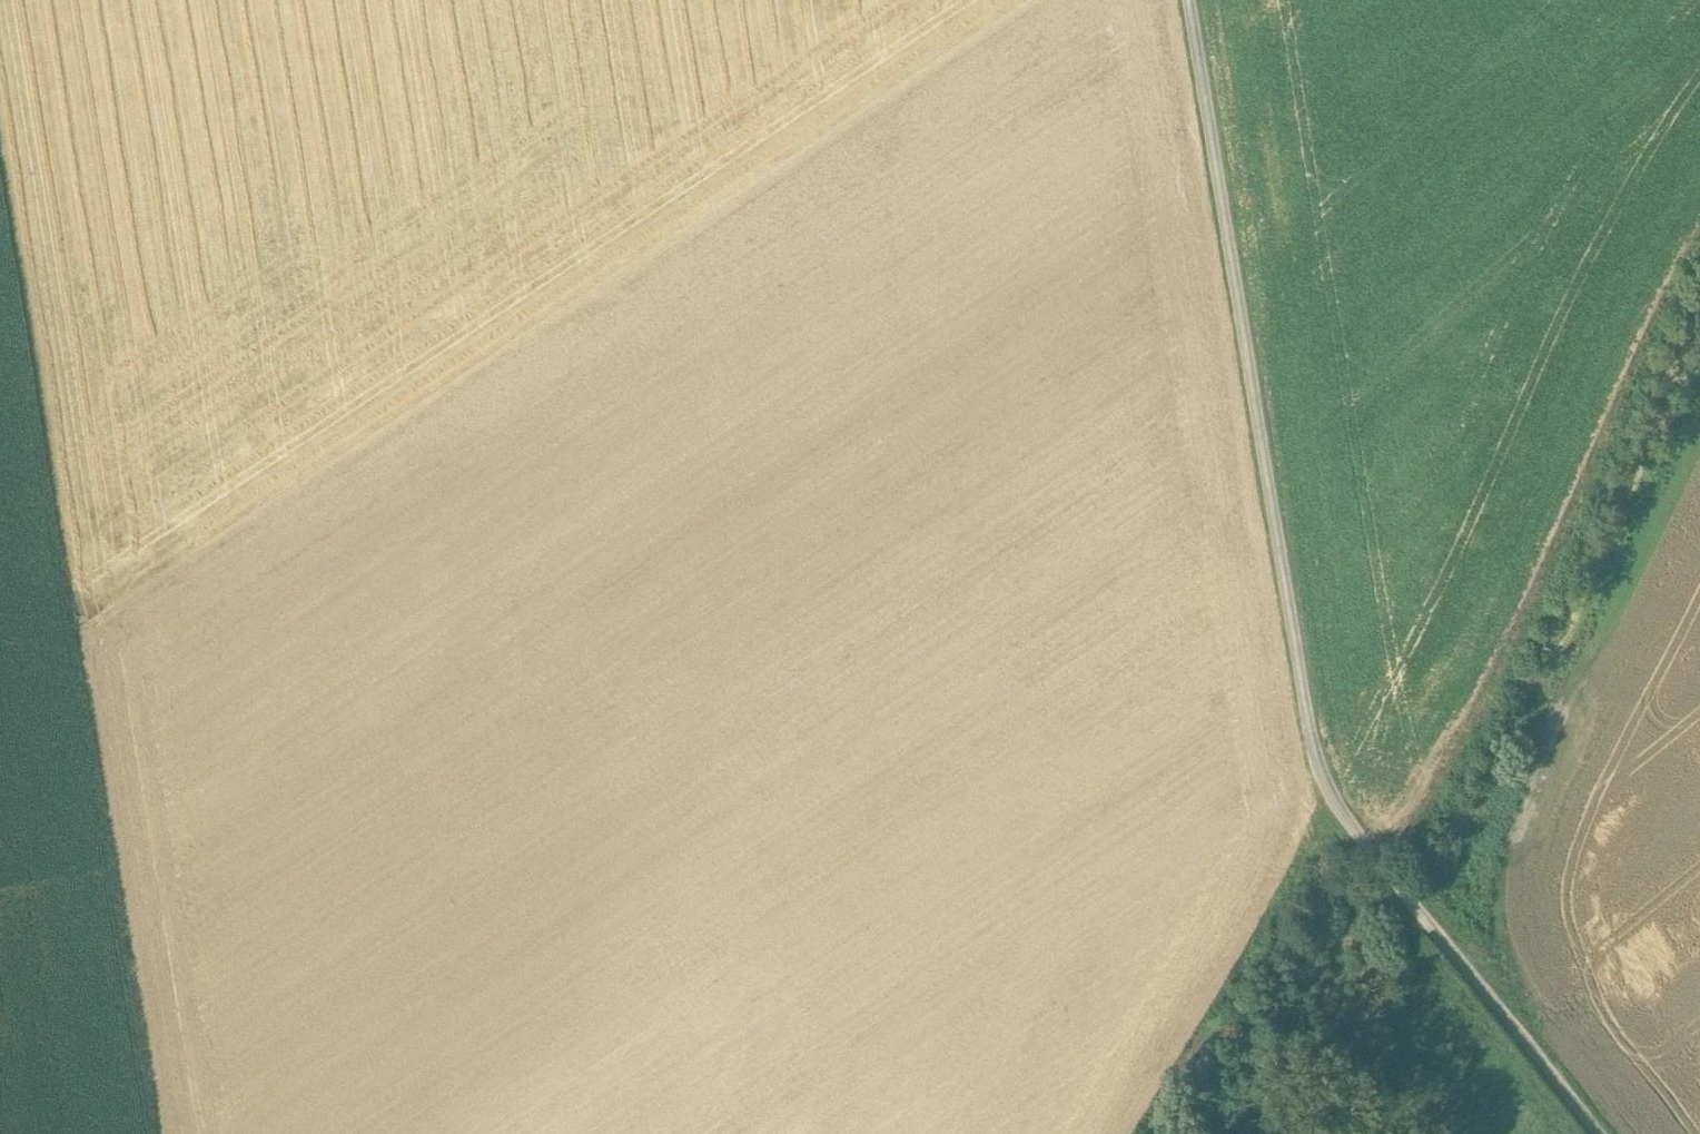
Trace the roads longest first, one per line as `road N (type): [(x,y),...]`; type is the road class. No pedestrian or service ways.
road 1 (unclassified): [(1189,0),(1323,780),(1594,1133)]

